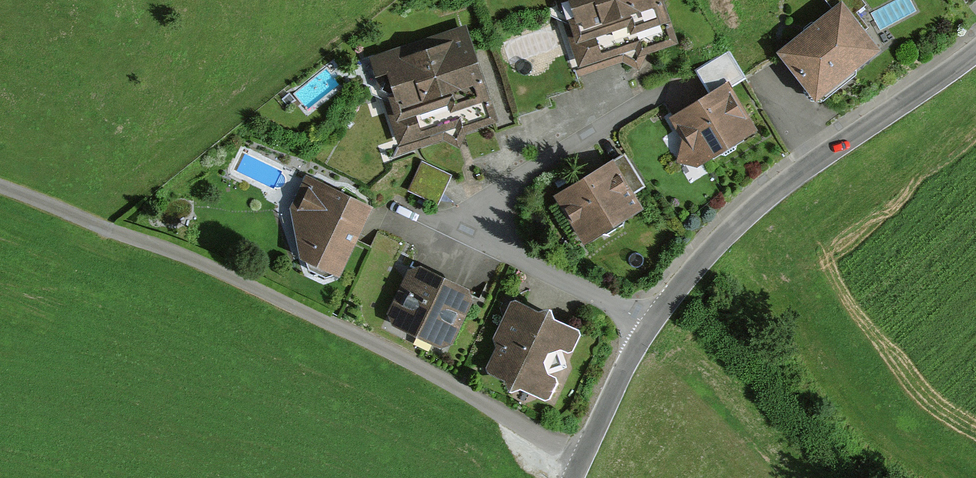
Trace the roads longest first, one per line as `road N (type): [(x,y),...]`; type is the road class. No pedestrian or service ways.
road 1 (unclassified): [(584,455),(226,274),(0,186)]
road 2 (tertiary): [(651,325),(713,249),(791,178),(975,50)]
road 3 (residential): [(651,325),(525,261),(504,238),(498,208),(516,182),(657,95)]
road 4 (tertiary): [(584,455),(651,325)]

